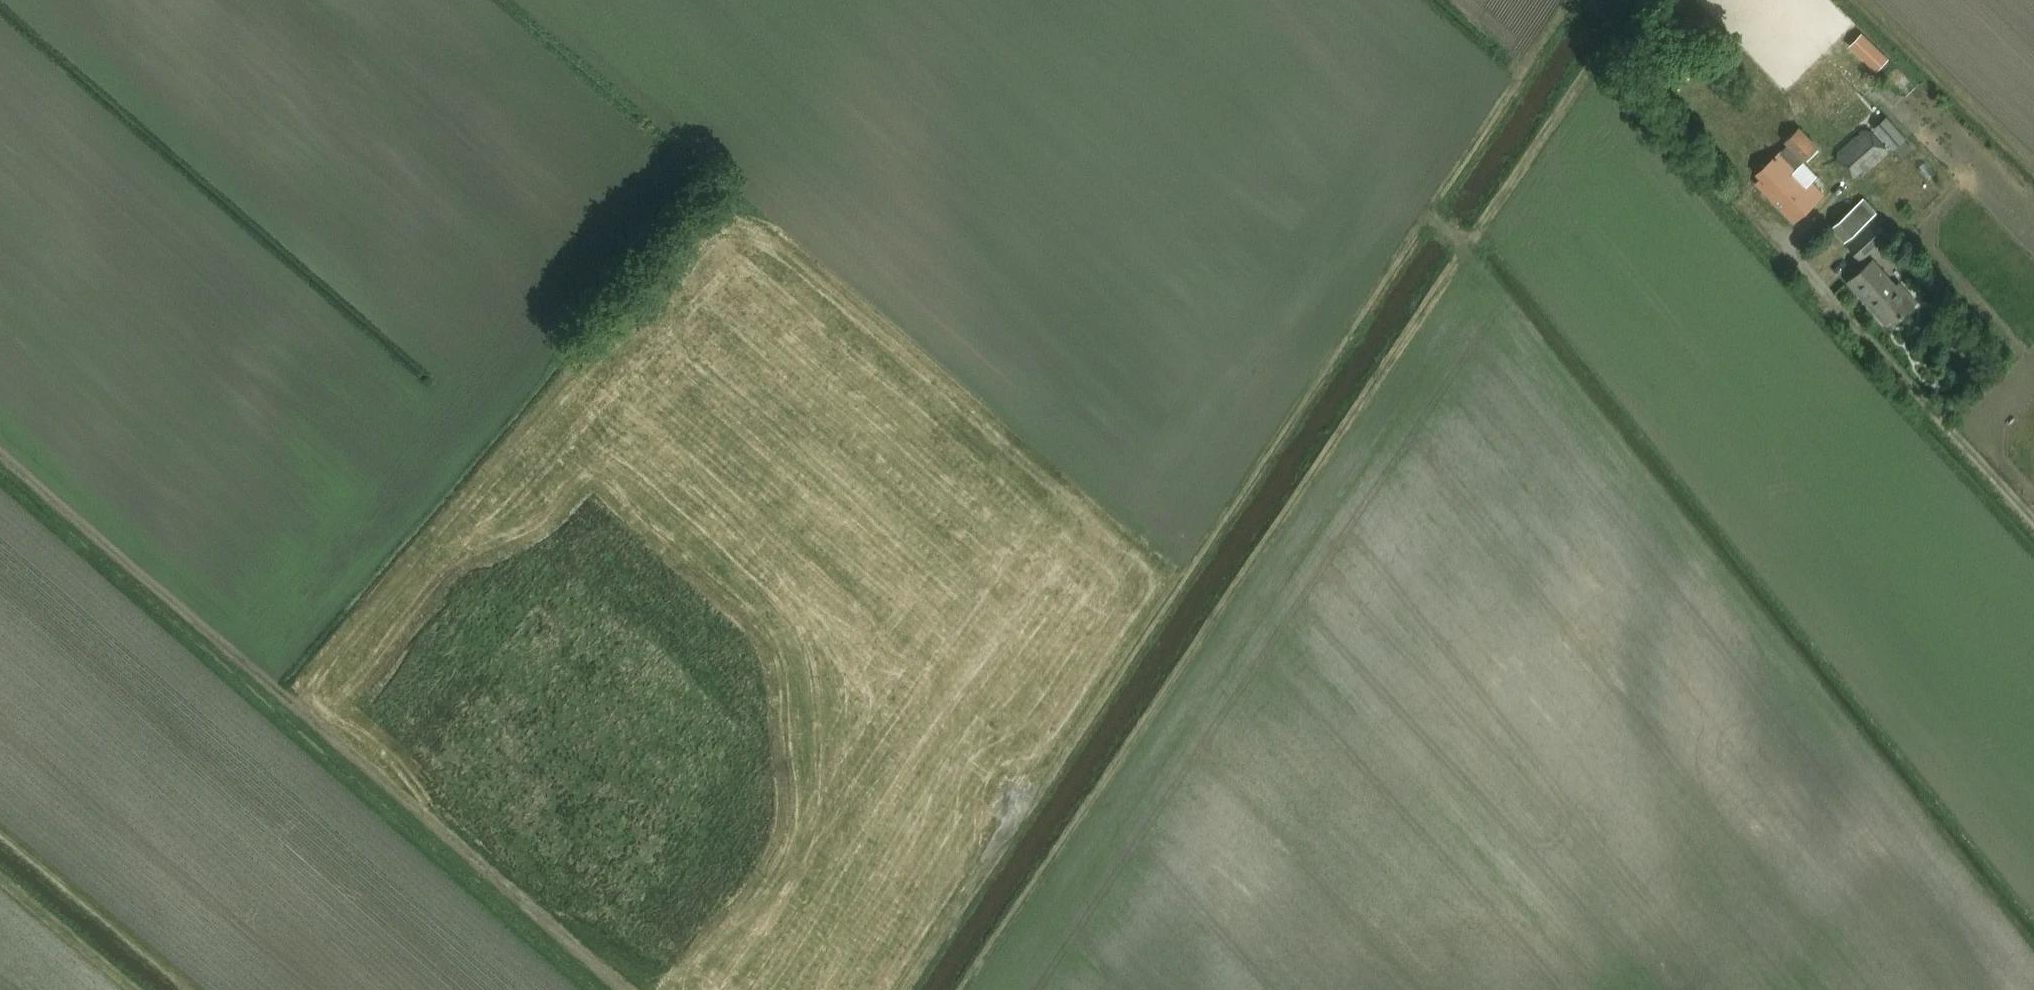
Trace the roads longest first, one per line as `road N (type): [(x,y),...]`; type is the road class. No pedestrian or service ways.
road 1 (track): [(2033,532),(1935,424)]

